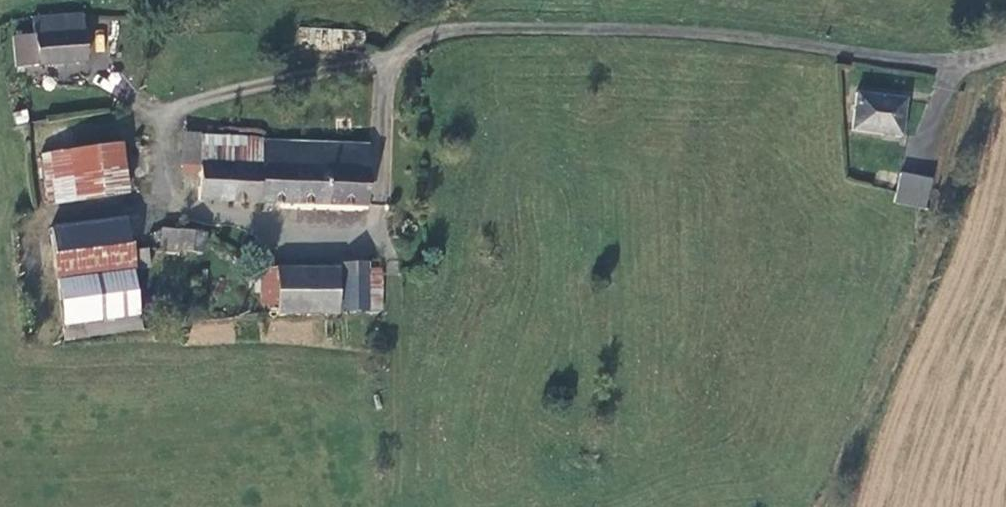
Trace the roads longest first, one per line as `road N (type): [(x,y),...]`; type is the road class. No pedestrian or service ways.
road 1 (unclassified): [(394,59),(438,35),(473,29),(657,30),(954,63),(1005,50)]
road 2 (track): [(826,506),(834,462),(910,263),(933,224),(985,57)]

